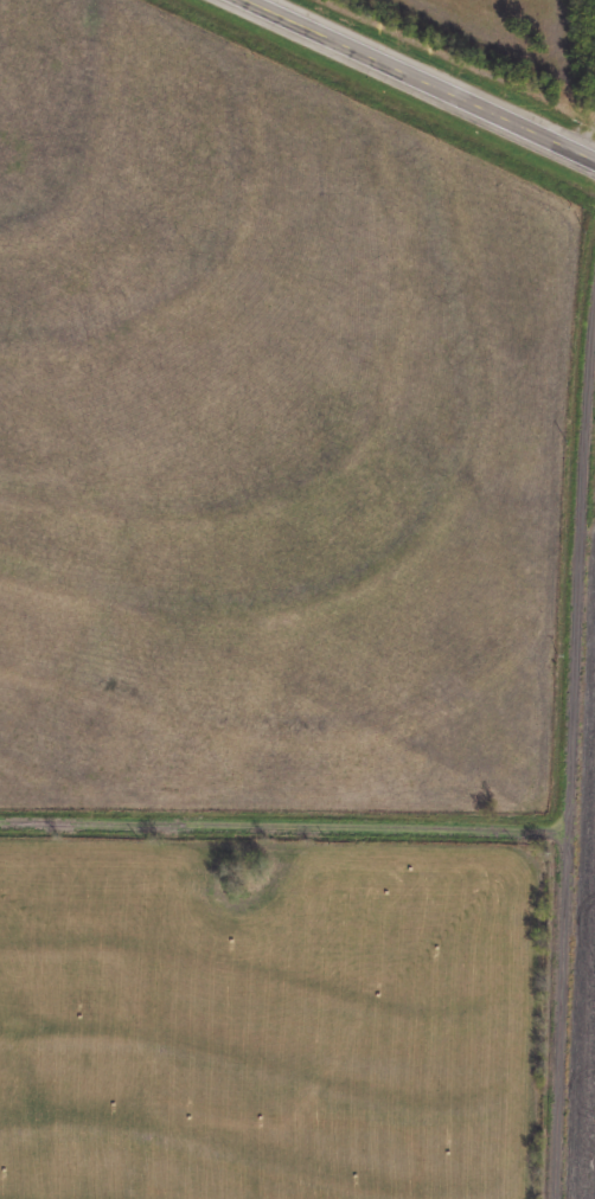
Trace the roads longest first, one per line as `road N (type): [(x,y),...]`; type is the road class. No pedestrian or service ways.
road 1 (residential): [(565,826),(0,817)]
road 2 (residential): [(565,826),(594,294)]
road 3 (primary): [(594,156),(256,0)]
road 4 (residential): [(553,1198),(565,826)]

